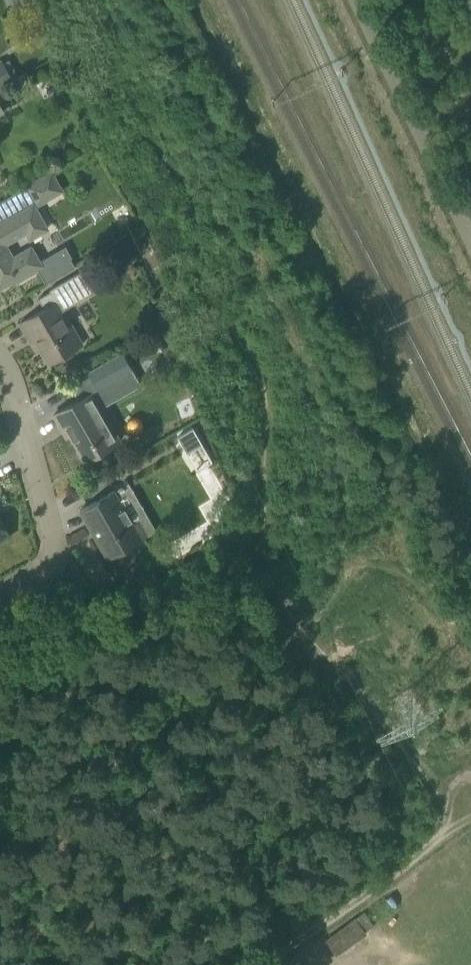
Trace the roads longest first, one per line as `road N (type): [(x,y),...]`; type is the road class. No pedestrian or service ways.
road 1 (unclassified): [(470,236),(361,0)]
road 2 (unclassified): [(46,575),(57,542),(0,357)]

